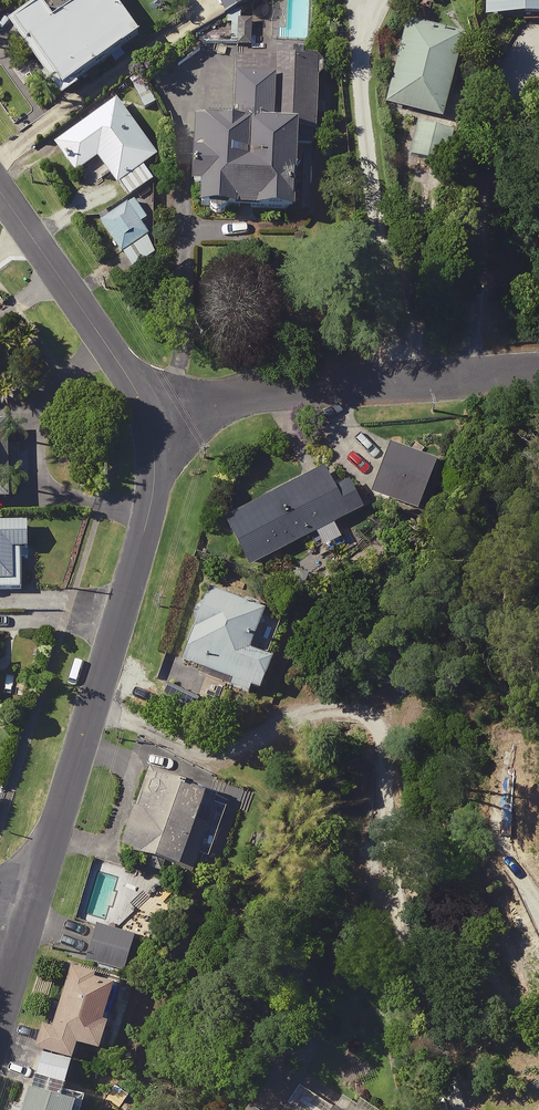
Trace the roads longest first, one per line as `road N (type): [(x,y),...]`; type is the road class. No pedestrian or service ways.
road 1 (residential): [(170,442),(35,893)]
road 2 (residential): [(170,442),(485,390),(538,371)]
road 3 (residential): [(0,196),(170,442)]

